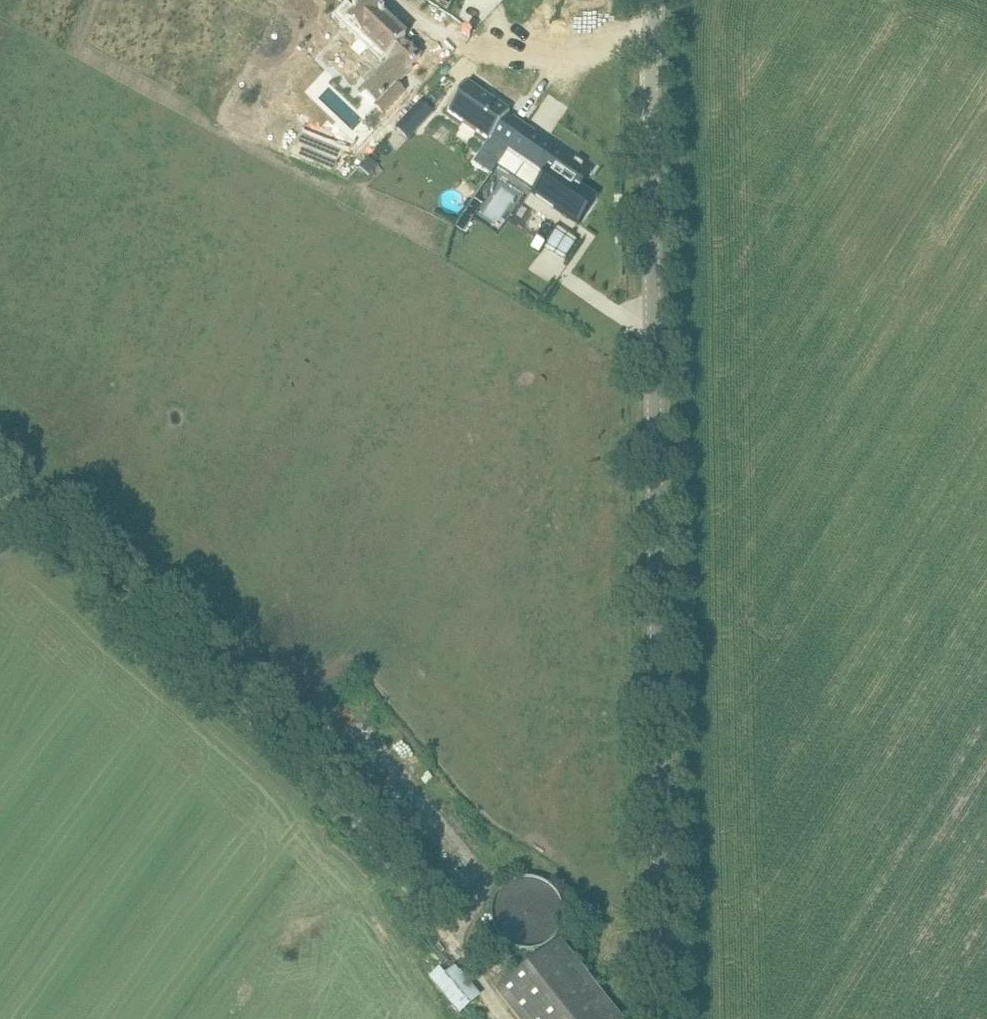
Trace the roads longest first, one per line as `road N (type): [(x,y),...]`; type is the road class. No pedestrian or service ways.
road 1 (unclassified): [(659,1018),(645,67),(653,0)]

